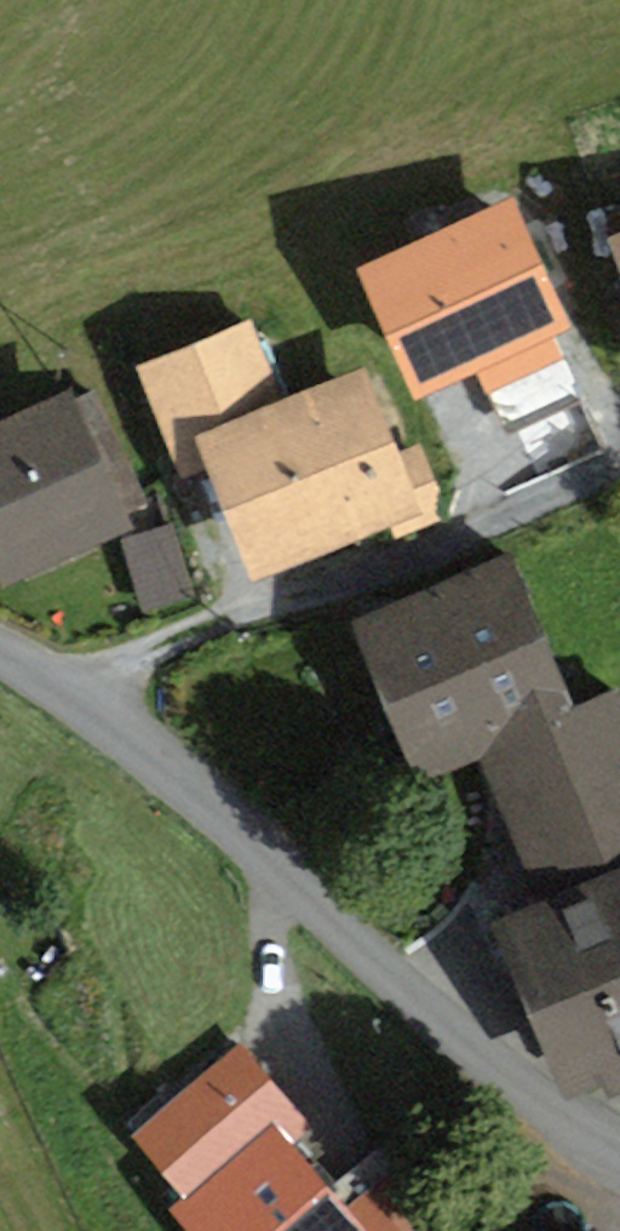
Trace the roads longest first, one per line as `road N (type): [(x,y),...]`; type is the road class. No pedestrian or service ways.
road 1 (tertiary): [(0,650),(214,804),(463,1047),(619,1146)]
road 2 (track): [(619,467),(309,596),(45,678)]

